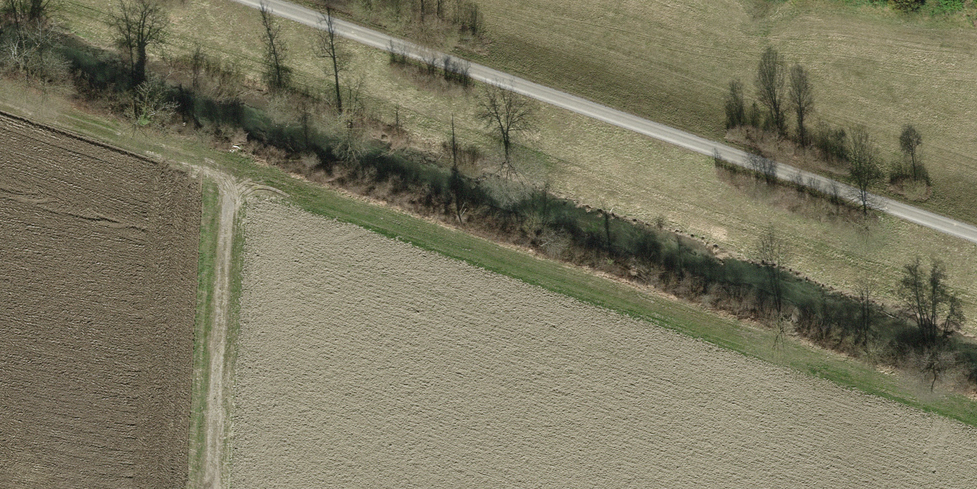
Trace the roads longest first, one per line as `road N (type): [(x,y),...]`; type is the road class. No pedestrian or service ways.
road 1 (track): [(259,0),(976,234)]
road 2 (track): [(450,0),(976,170)]
road 3 (track): [(232,176),(213,488)]

